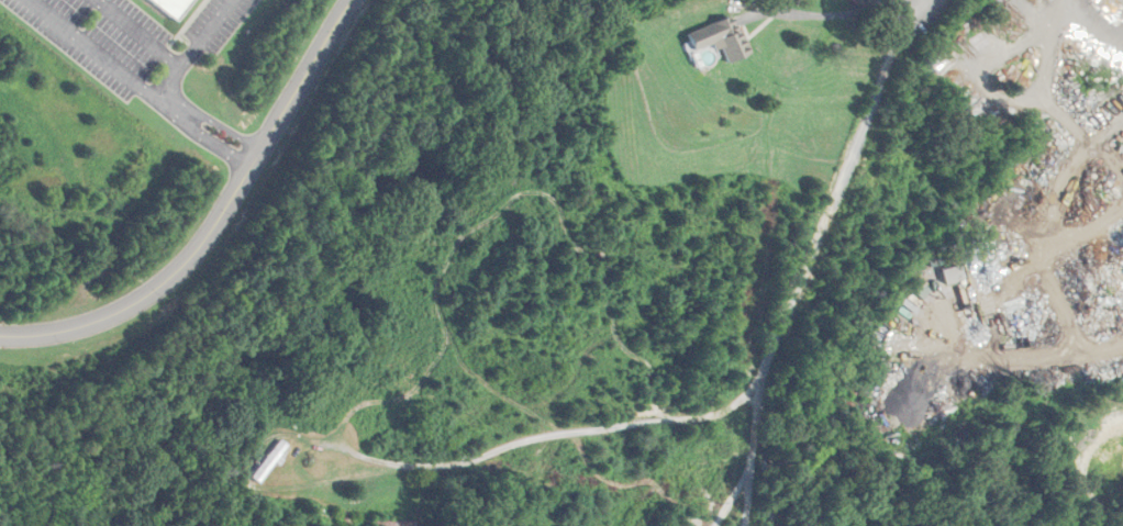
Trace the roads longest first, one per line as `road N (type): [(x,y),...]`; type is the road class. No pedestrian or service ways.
road 1 (residential): [(355,0),(196,254),(157,292),(88,324),(0,334)]

